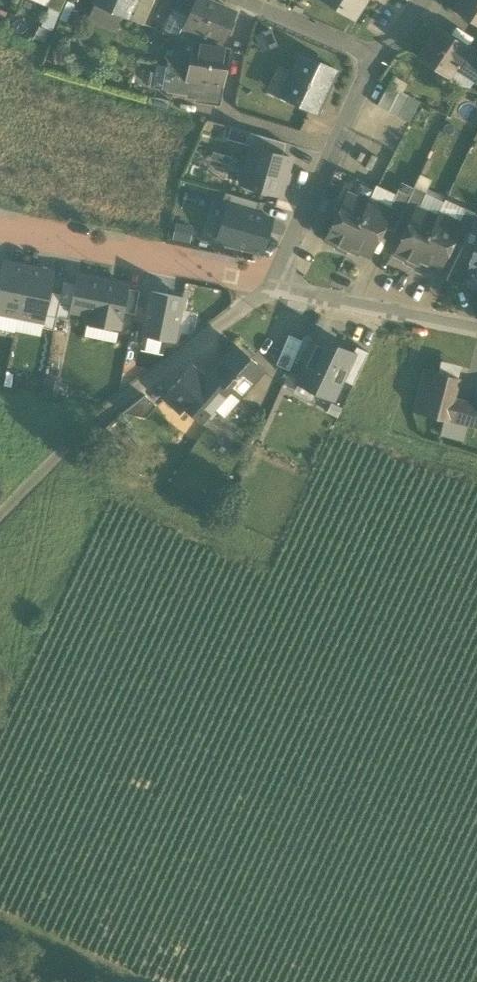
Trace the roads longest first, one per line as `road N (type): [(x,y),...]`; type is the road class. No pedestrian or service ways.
road 1 (unclassified): [(265,285),(257,299),(71,439),(0,512)]
road 2 (residential): [(0,227),(265,285)]
road 3 (residential): [(378,60),(265,285)]
road 4 (residential): [(265,285),(476,328)]
road 5 (residential): [(378,60),(241,0)]

